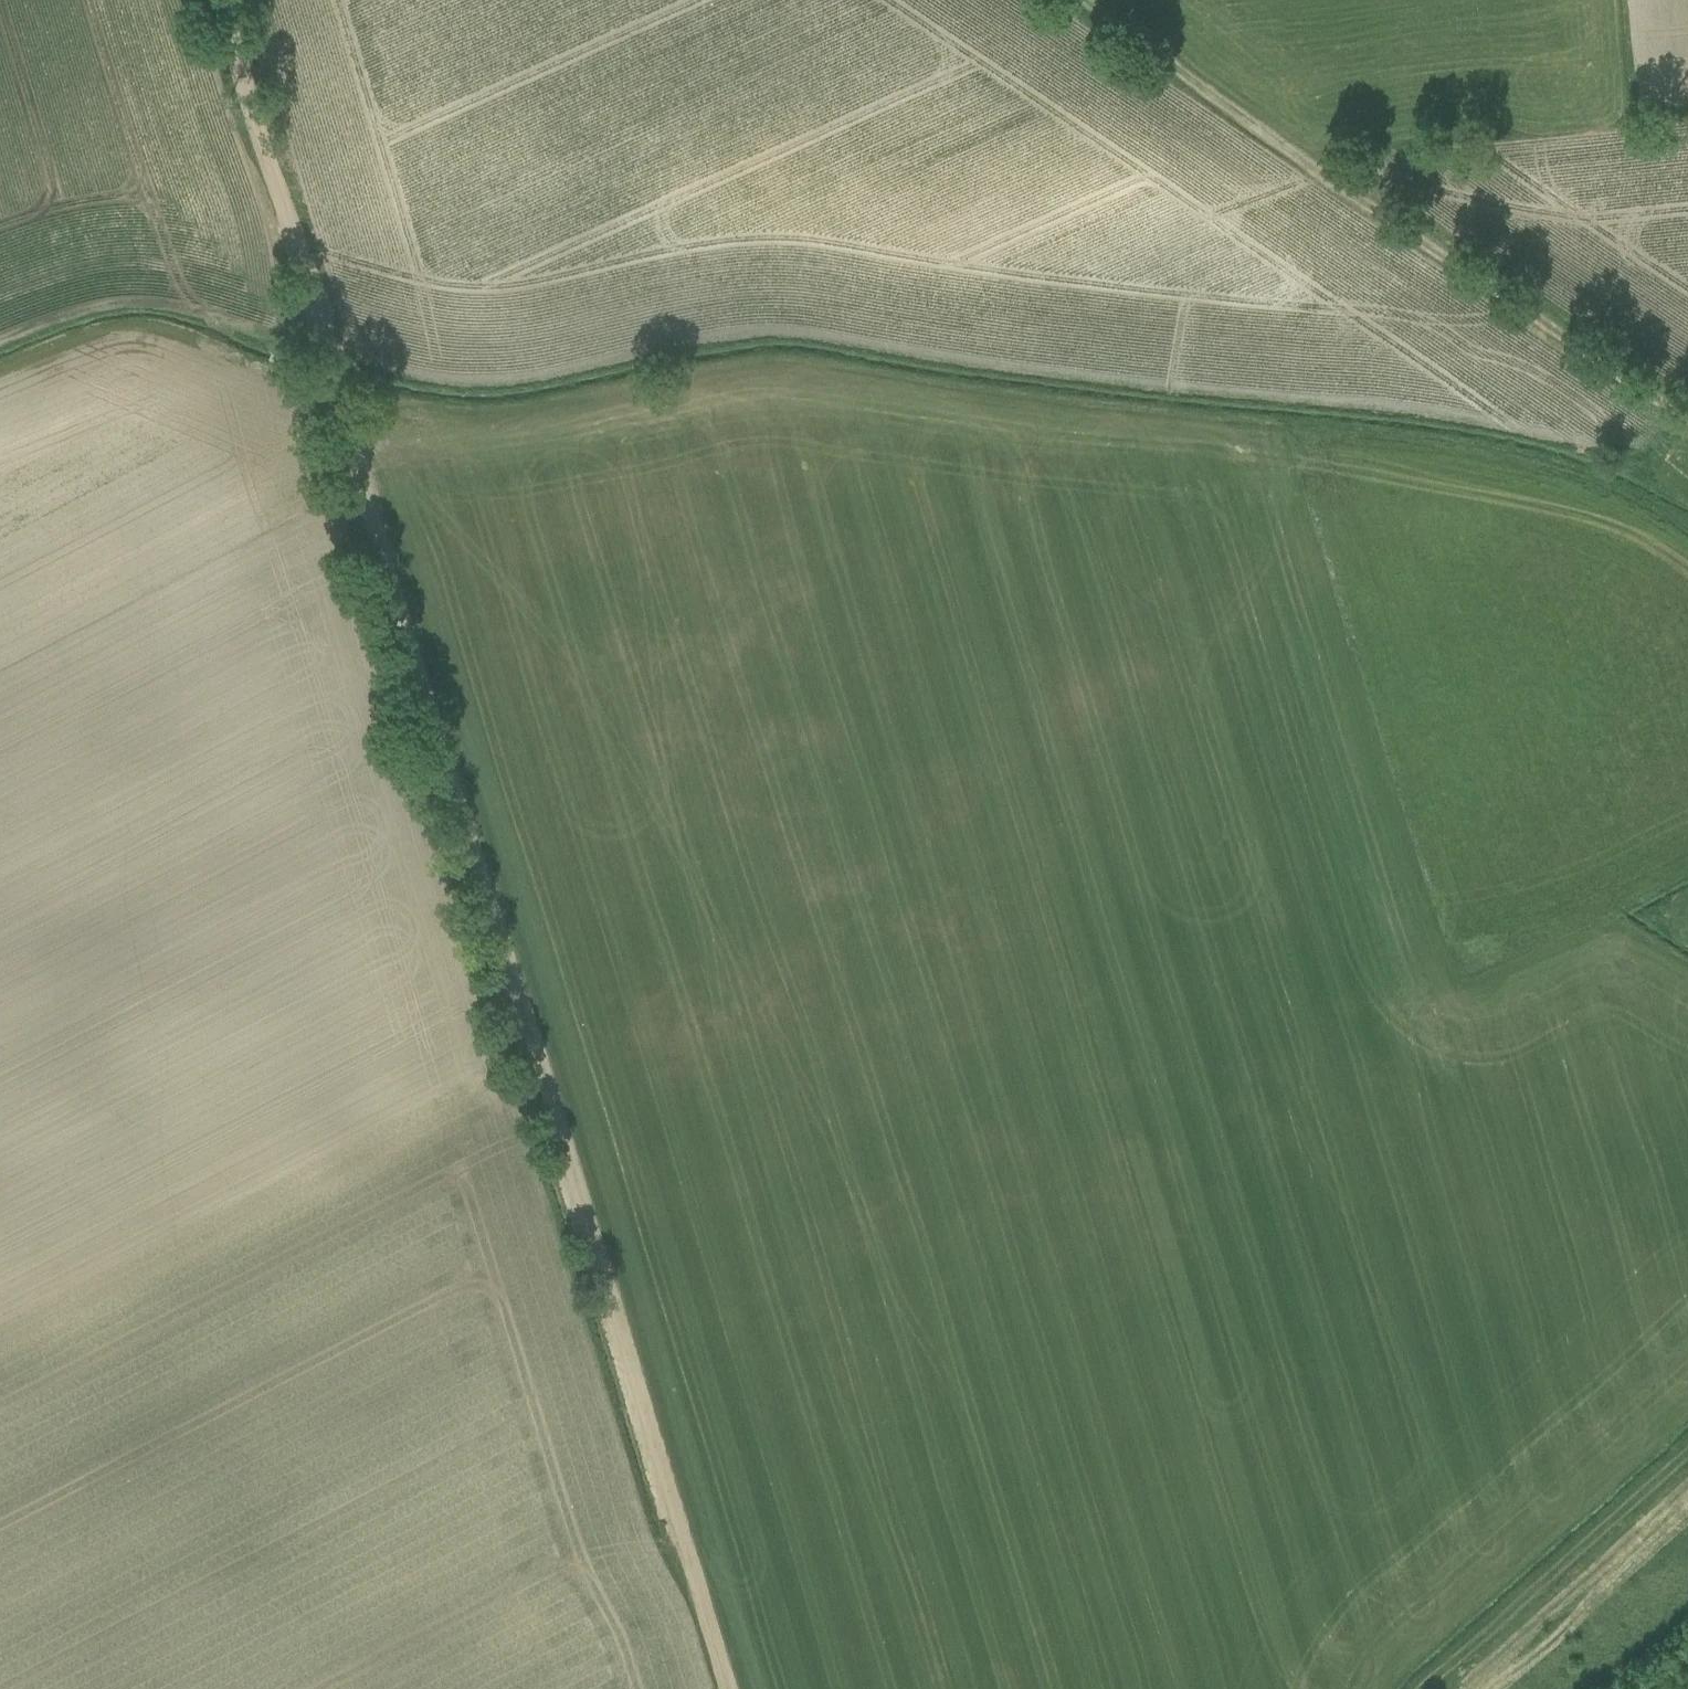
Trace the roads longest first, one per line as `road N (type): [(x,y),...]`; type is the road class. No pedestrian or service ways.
road 1 (track): [(726,1688),(217,0)]
road 2 (track): [(1091,0),(1377,211),(1687,418)]

